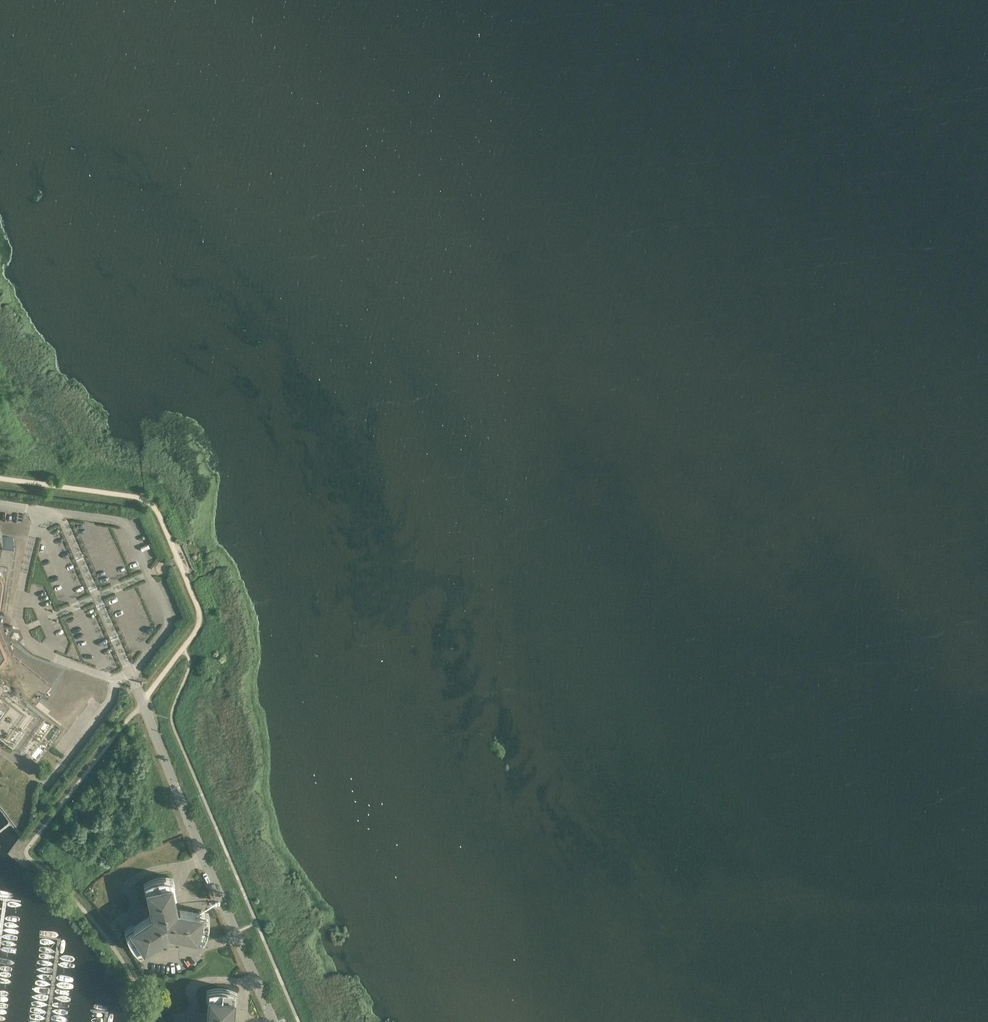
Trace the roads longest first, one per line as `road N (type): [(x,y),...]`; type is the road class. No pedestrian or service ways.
road 1 (unclassified): [(130,673),(169,619),(130,524),(62,515)]
road 2 (unclassified): [(205,860),(130,673)]
road 3 (unclassified): [(1,751),(47,782),(112,699),(114,679)]
road 4 (unclassified): [(130,673),(62,515)]

